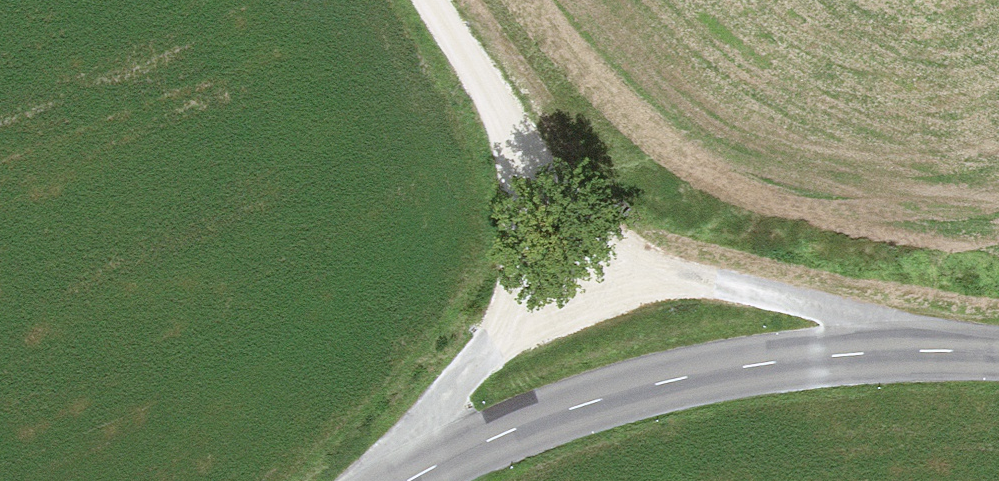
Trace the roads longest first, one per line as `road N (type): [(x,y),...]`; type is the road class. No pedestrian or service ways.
road 1 (tertiary): [(998,358),(892,356),(719,371),(630,390),(524,424),(418,480)]
road 2 (track): [(422,0),(515,143),(525,223),(497,323),(392,480)]
road 3 (track): [(515,143),(580,219),(651,277),(828,316),(892,356)]
road 4 (track): [(651,277),(575,287),(497,323)]

